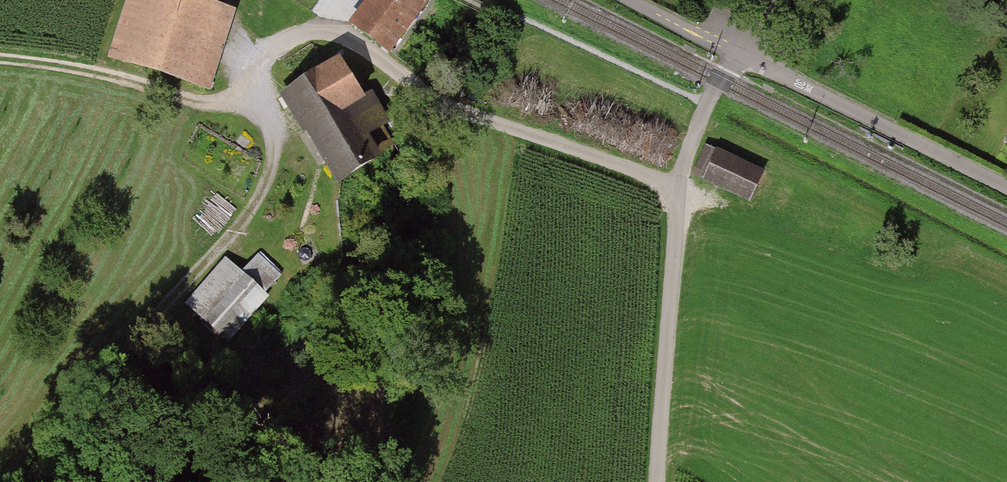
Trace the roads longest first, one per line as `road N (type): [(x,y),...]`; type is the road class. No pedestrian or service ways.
road 1 (residential): [(678,186),(452,103),(341,43),(297,38),(275,47),(224,107)]
road 2 (unclassified): [(736,54),(1006,186)]
road 3 (residential): [(659,481),(678,186)]
road 4 (track): [(224,107),(0,60)]
road 5 (residential): [(678,186),(736,54)]

